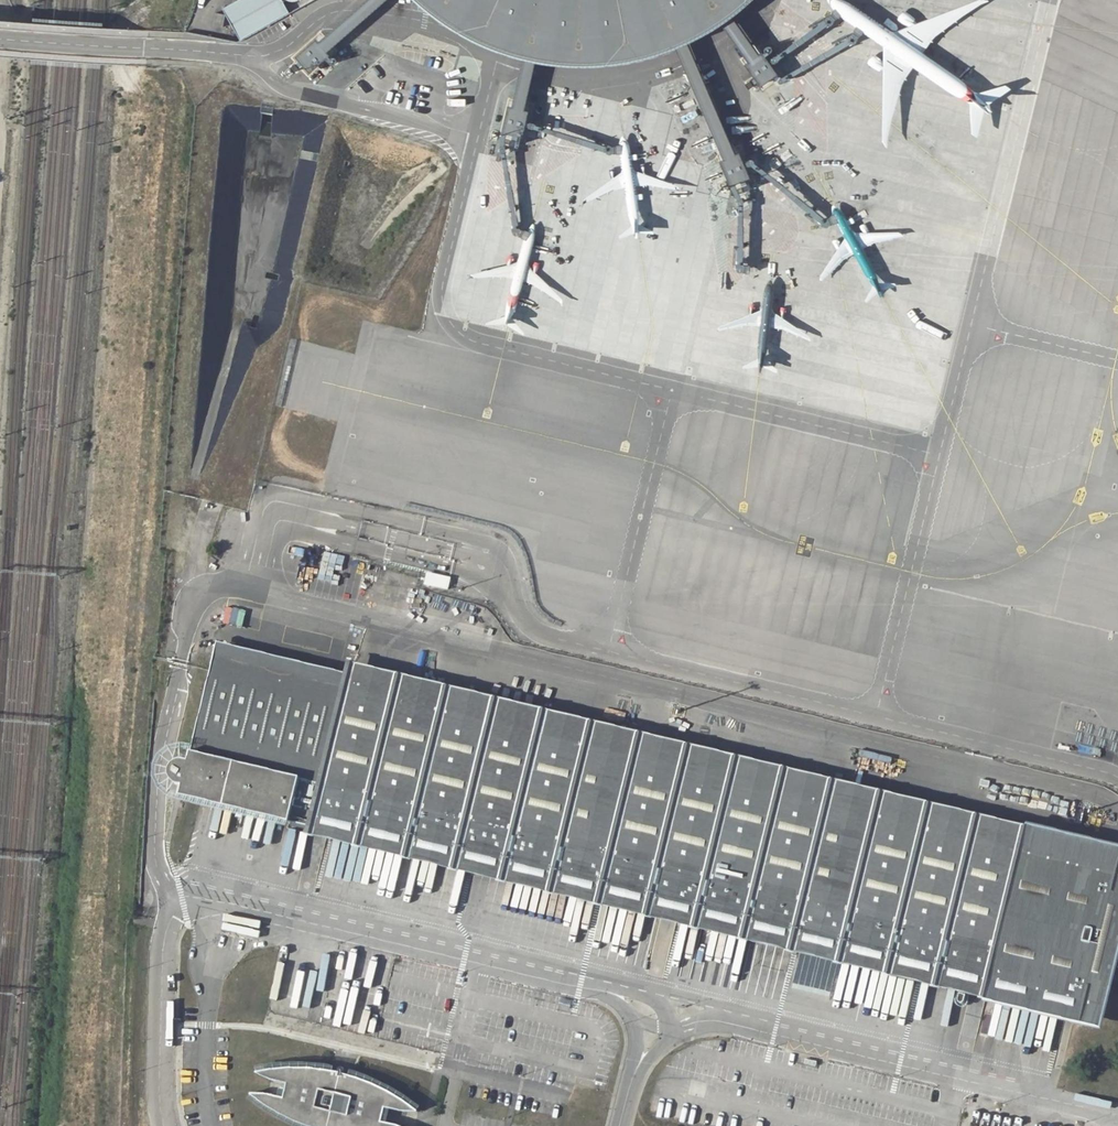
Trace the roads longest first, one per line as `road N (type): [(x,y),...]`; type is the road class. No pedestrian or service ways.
road 1 (residential): [(555,981),(206,899),(187,903),(173,915),(162,951),(164,1125)]
road 2 (residential): [(740,1025),(1117,1115)]
road 3 (residential): [(669,1024),(651,998),(555,981)]

